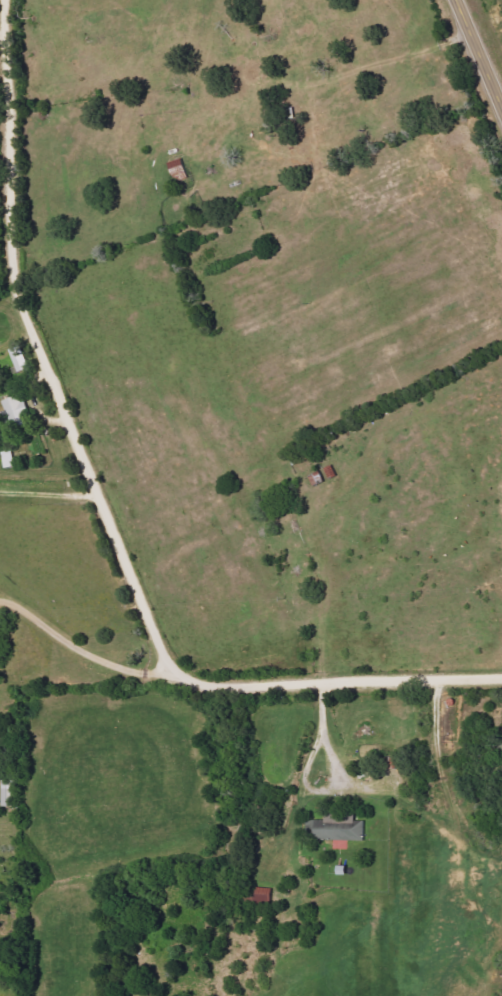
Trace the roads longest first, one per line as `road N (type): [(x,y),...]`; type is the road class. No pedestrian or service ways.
road 1 (residential): [(501,678),(212,688),(169,666),(18,292),(4,0)]
road 2 (secondary): [(501,116),(455,0)]

